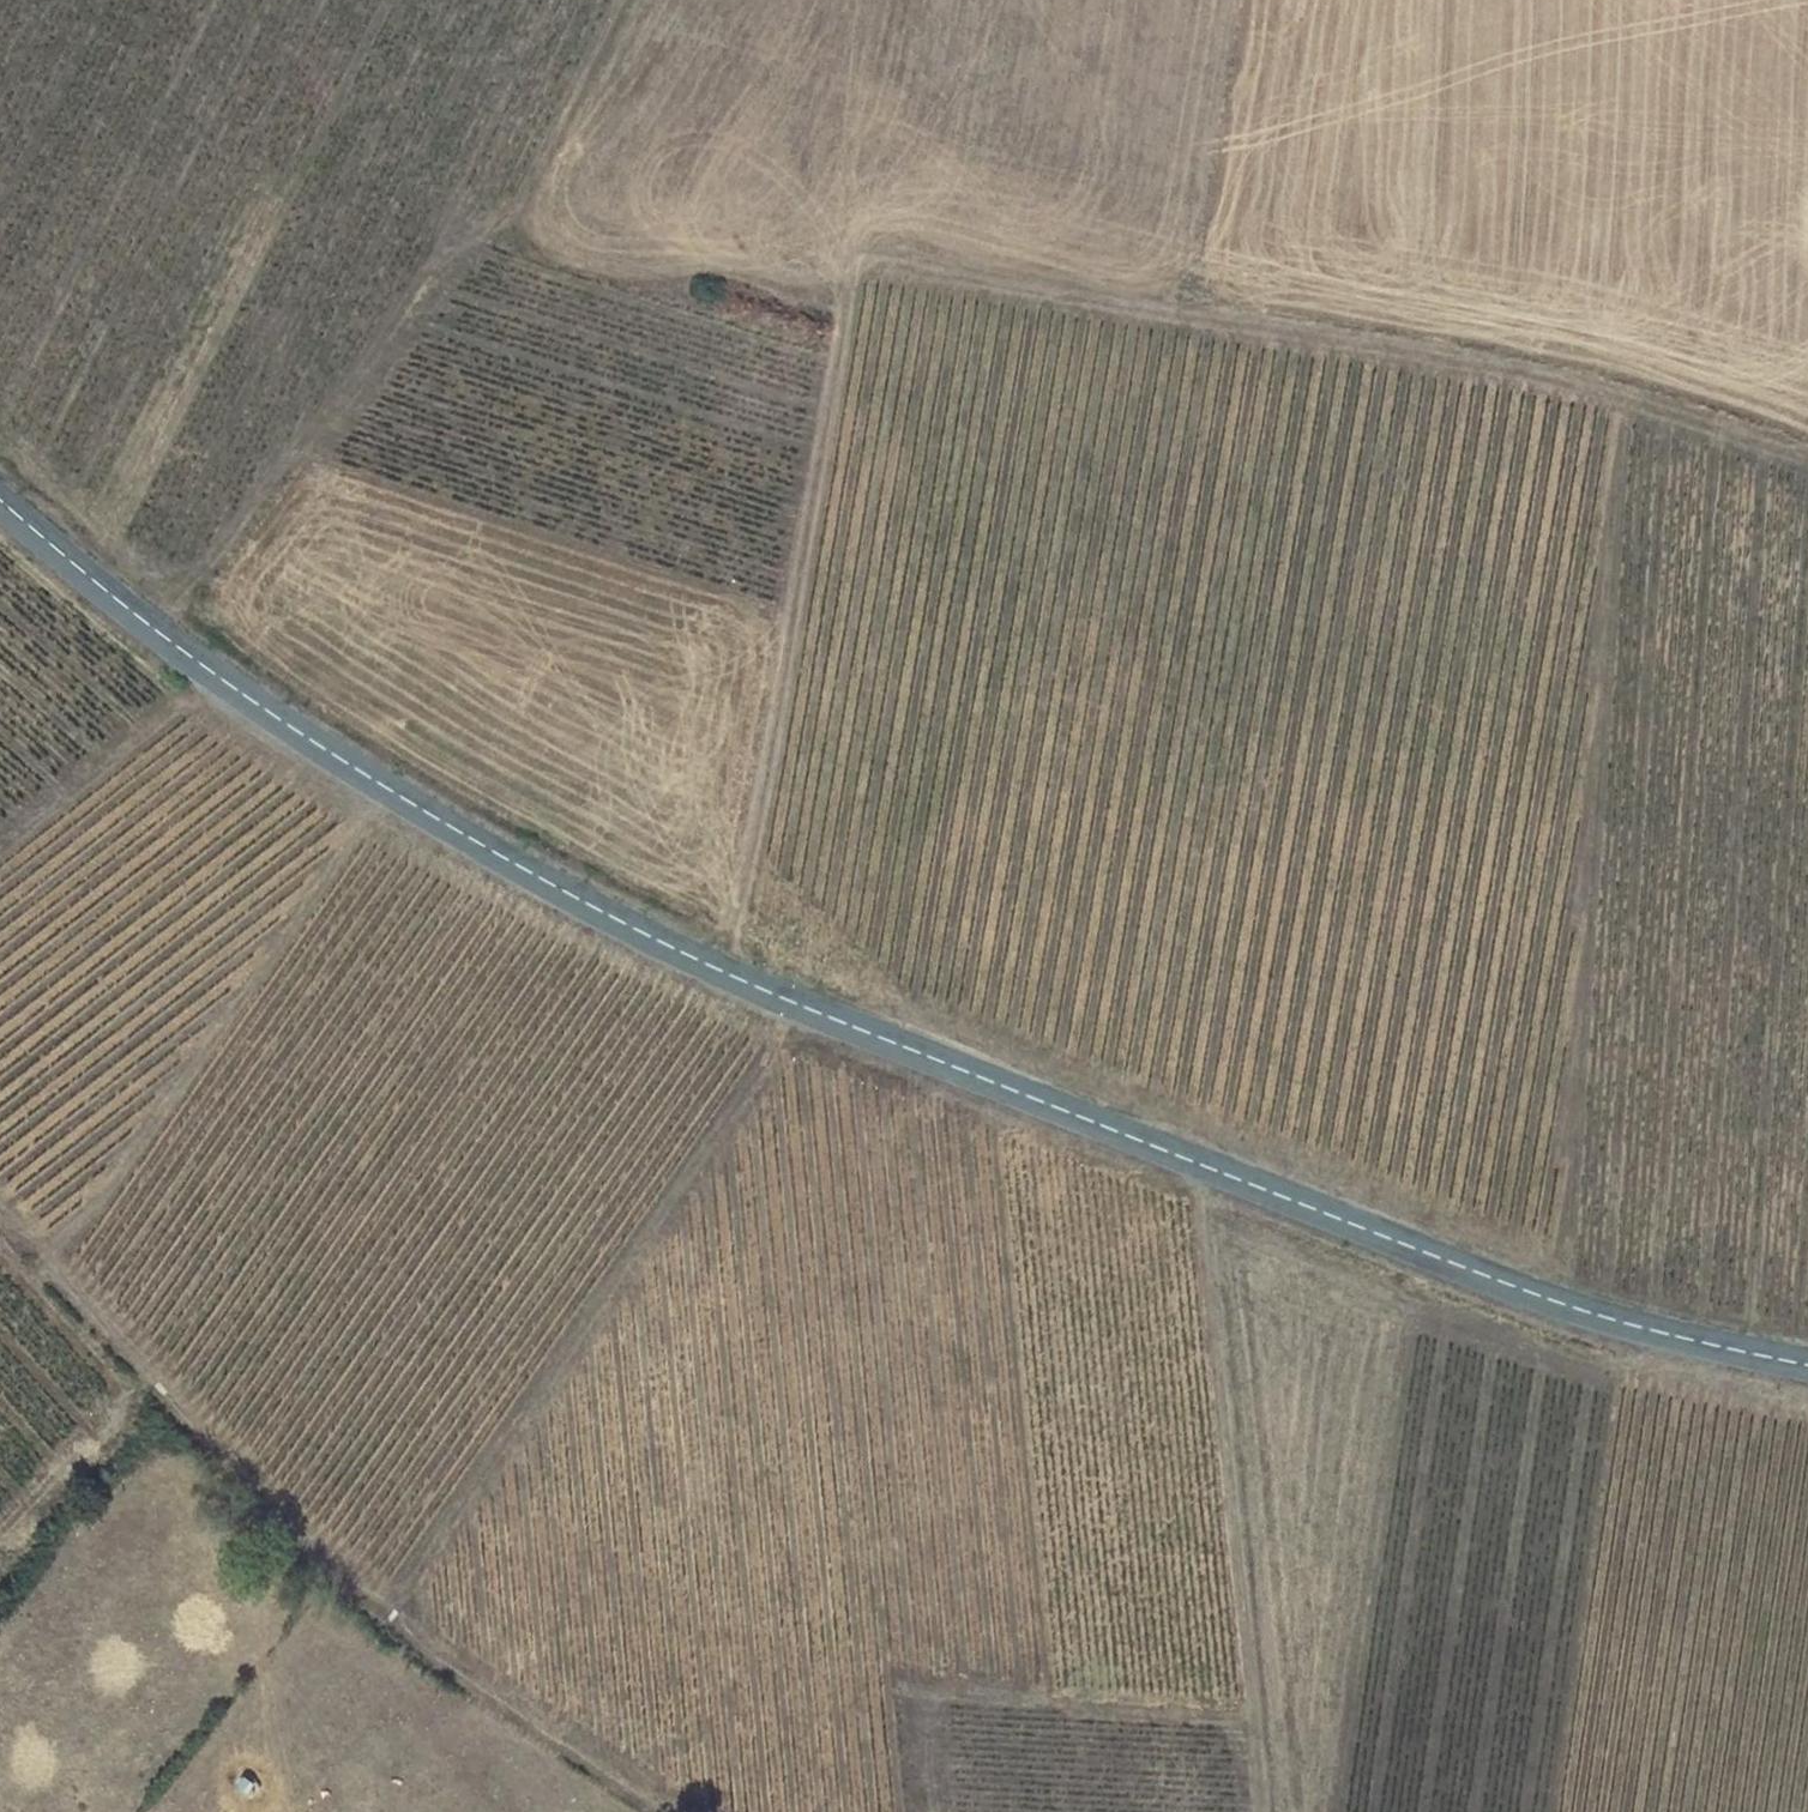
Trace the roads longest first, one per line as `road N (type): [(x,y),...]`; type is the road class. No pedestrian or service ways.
road 1 (tertiary): [(0,500),(271,715),(487,848),(692,960),(1602,1318),(1807,1364)]
road 2 (track): [(0,1235),(339,1584),(663,1811)]

